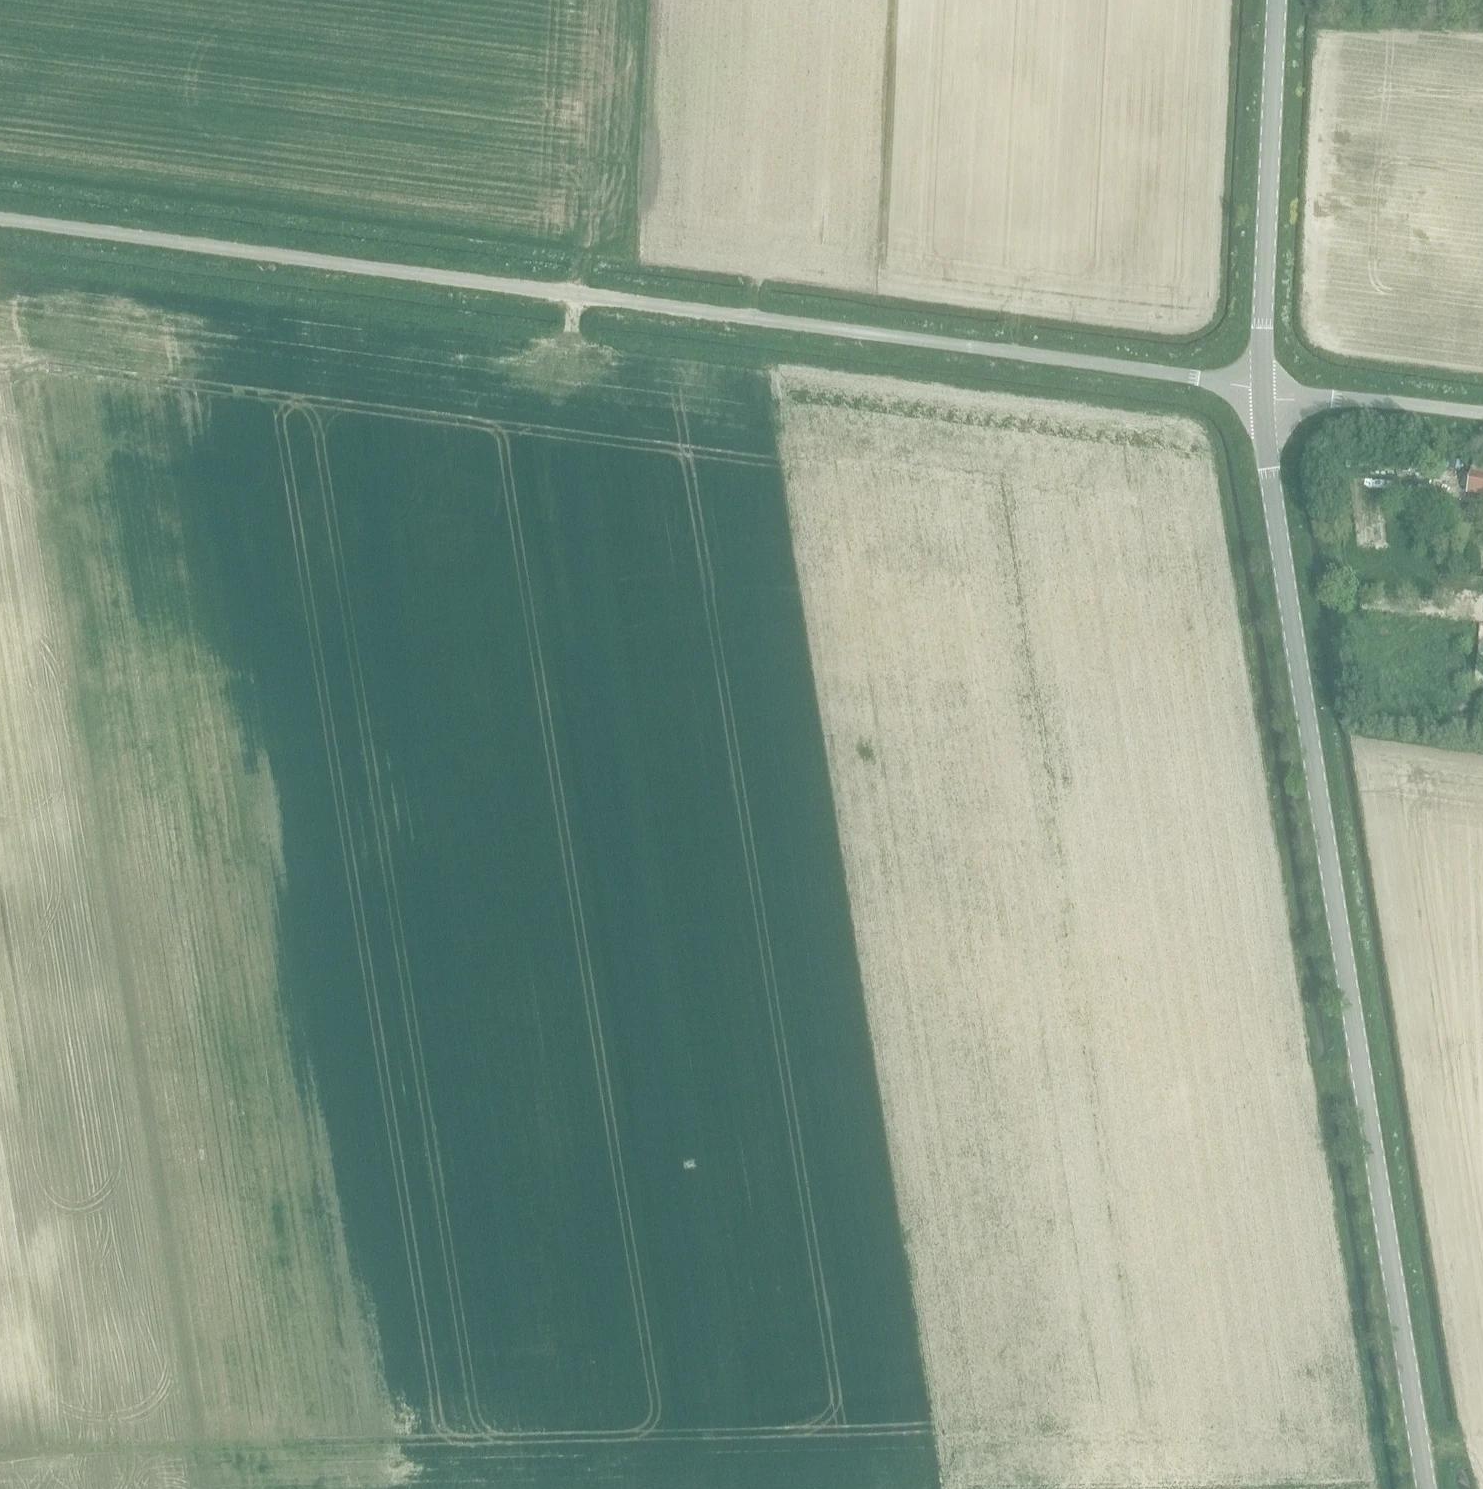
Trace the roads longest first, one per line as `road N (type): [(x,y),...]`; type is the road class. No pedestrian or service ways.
road 1 (unclassified): [(1253,386),(0,217)]
road 2 (tertiary): [(1425,1488),(1253,386)]
road 3 (tertiary): [(1253,386),(1275,0)]
road 4 (unclassified): [(1482,415),(1253,386)]

